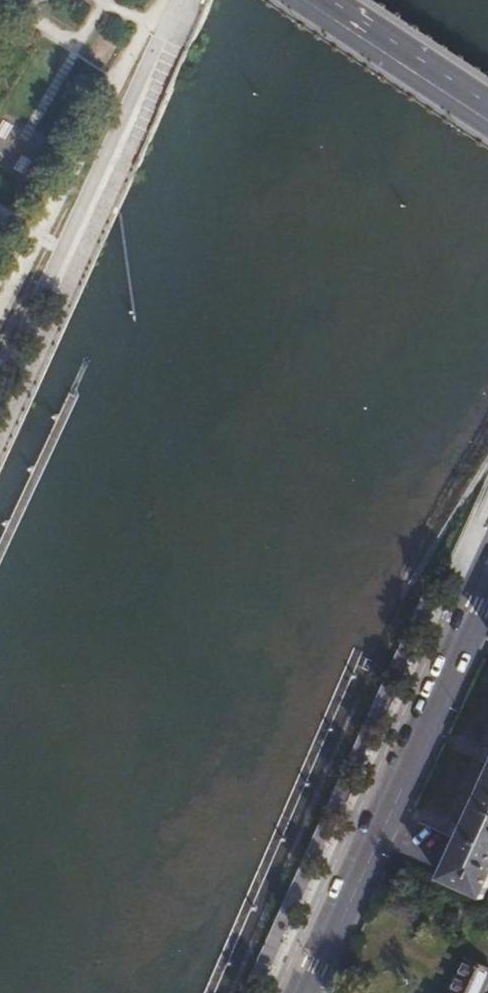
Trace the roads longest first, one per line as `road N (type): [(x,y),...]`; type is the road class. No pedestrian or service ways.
road 1 (residential): [(311,992),(487,603)]
road 2 (primary): [(487,113),(316,0)]

